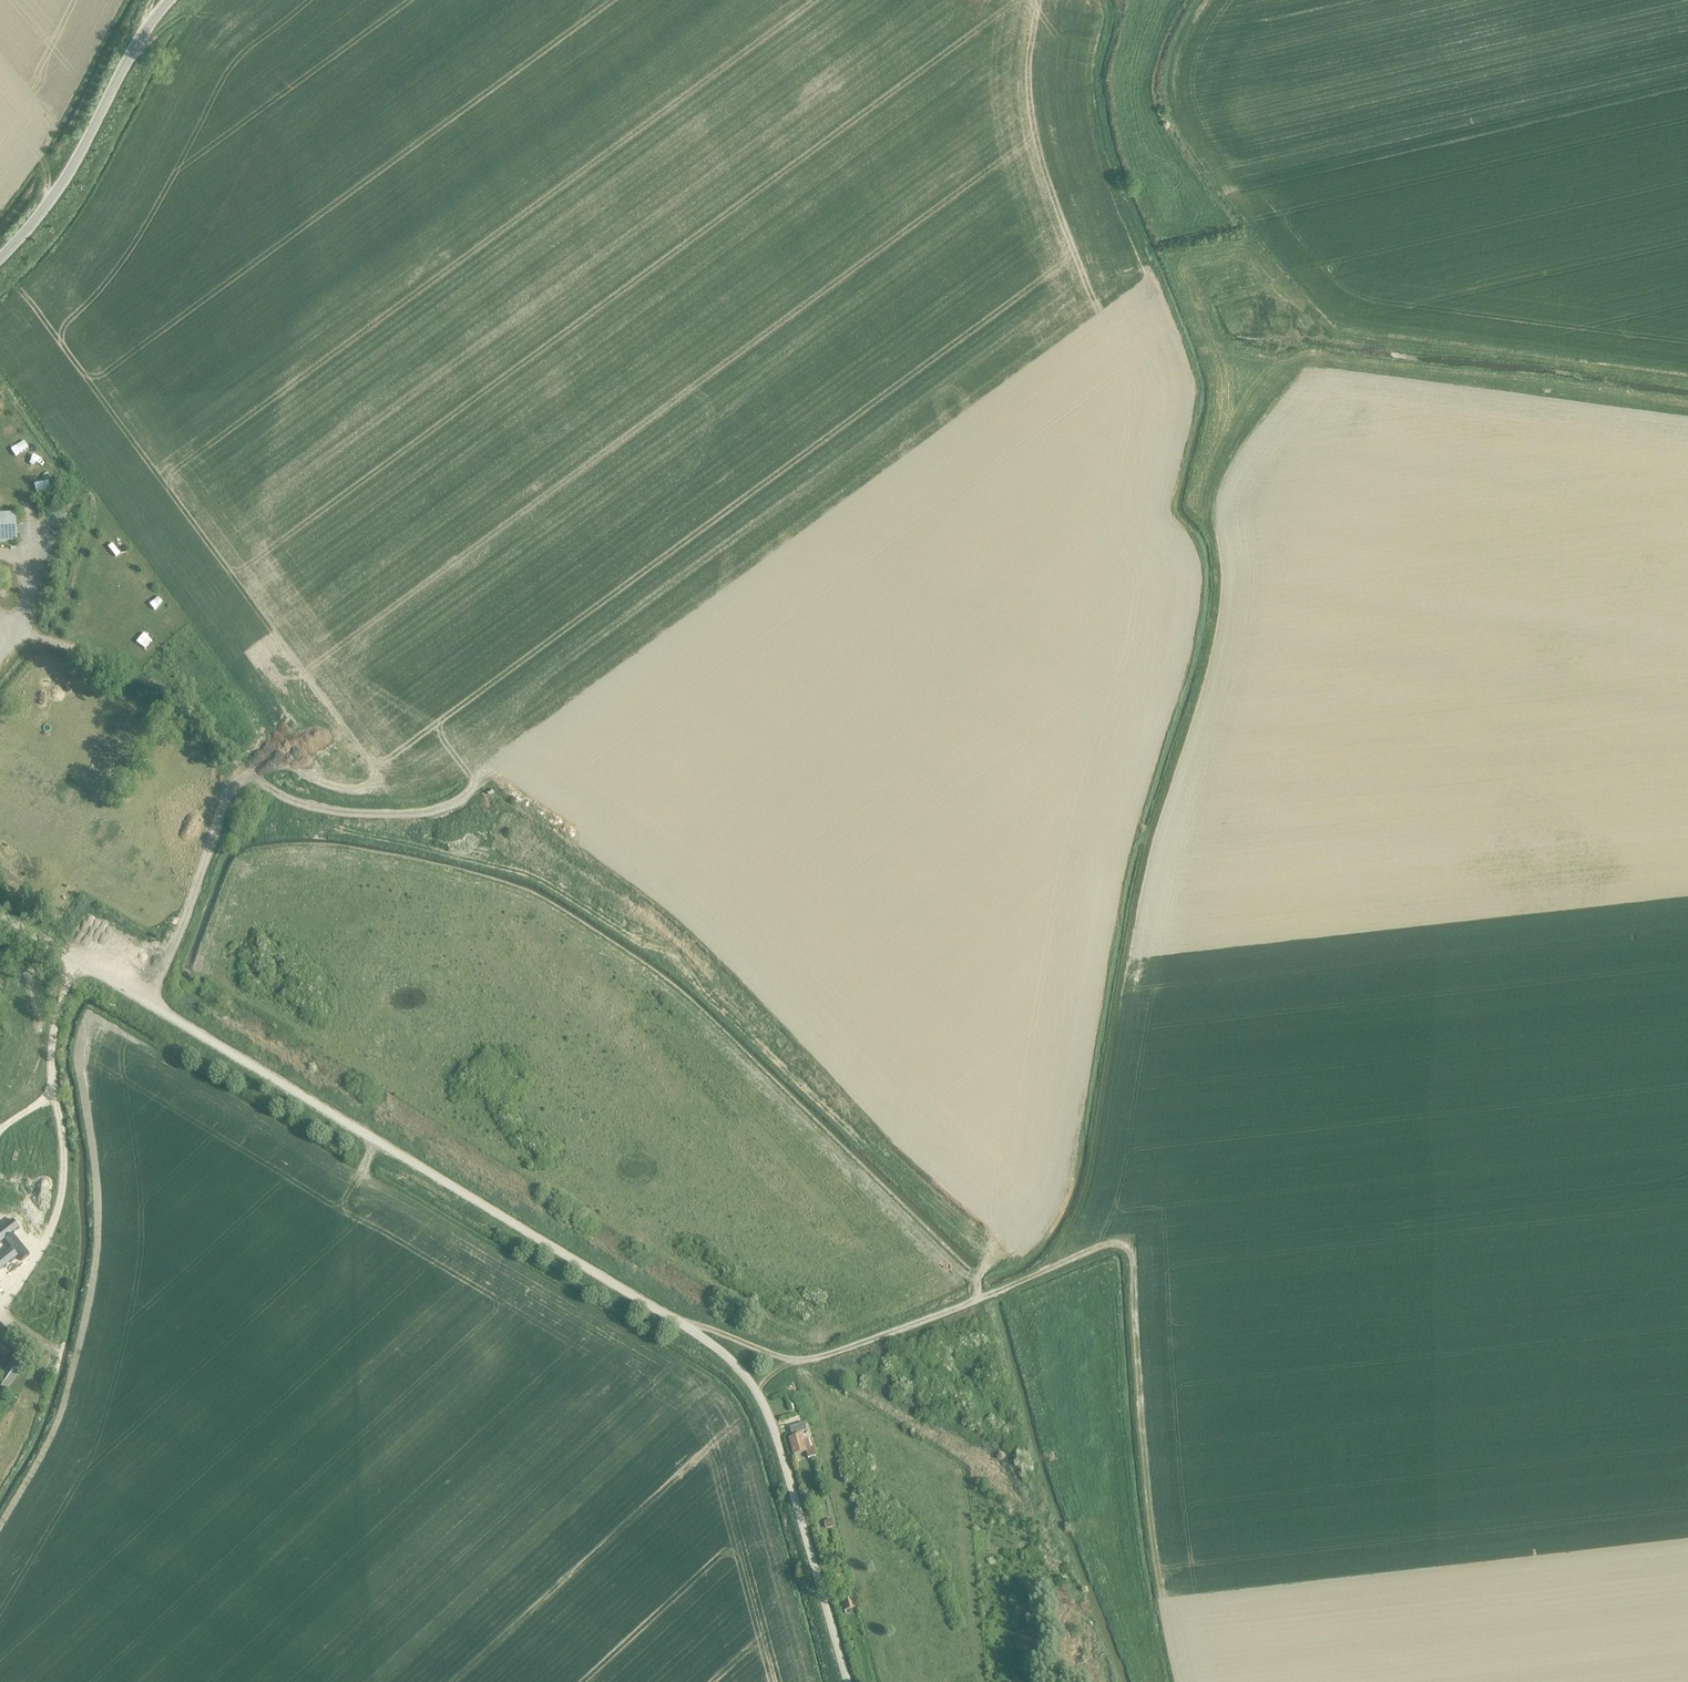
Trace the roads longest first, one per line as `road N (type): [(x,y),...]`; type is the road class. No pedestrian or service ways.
road 1 (unclassified): [(848,1681),(776,1430),(737,1365),(690,1329),(0,916)]
road 2 (track): [(17,628),(172,694),(284,799),(325,811),(413,814),(470,791)]
road 3 (unclassified): [(0,259),(64,179),(132,50),(170,0)]
road 4 (track): [(143,1001),(168,960),(224,801),(248,772)]

